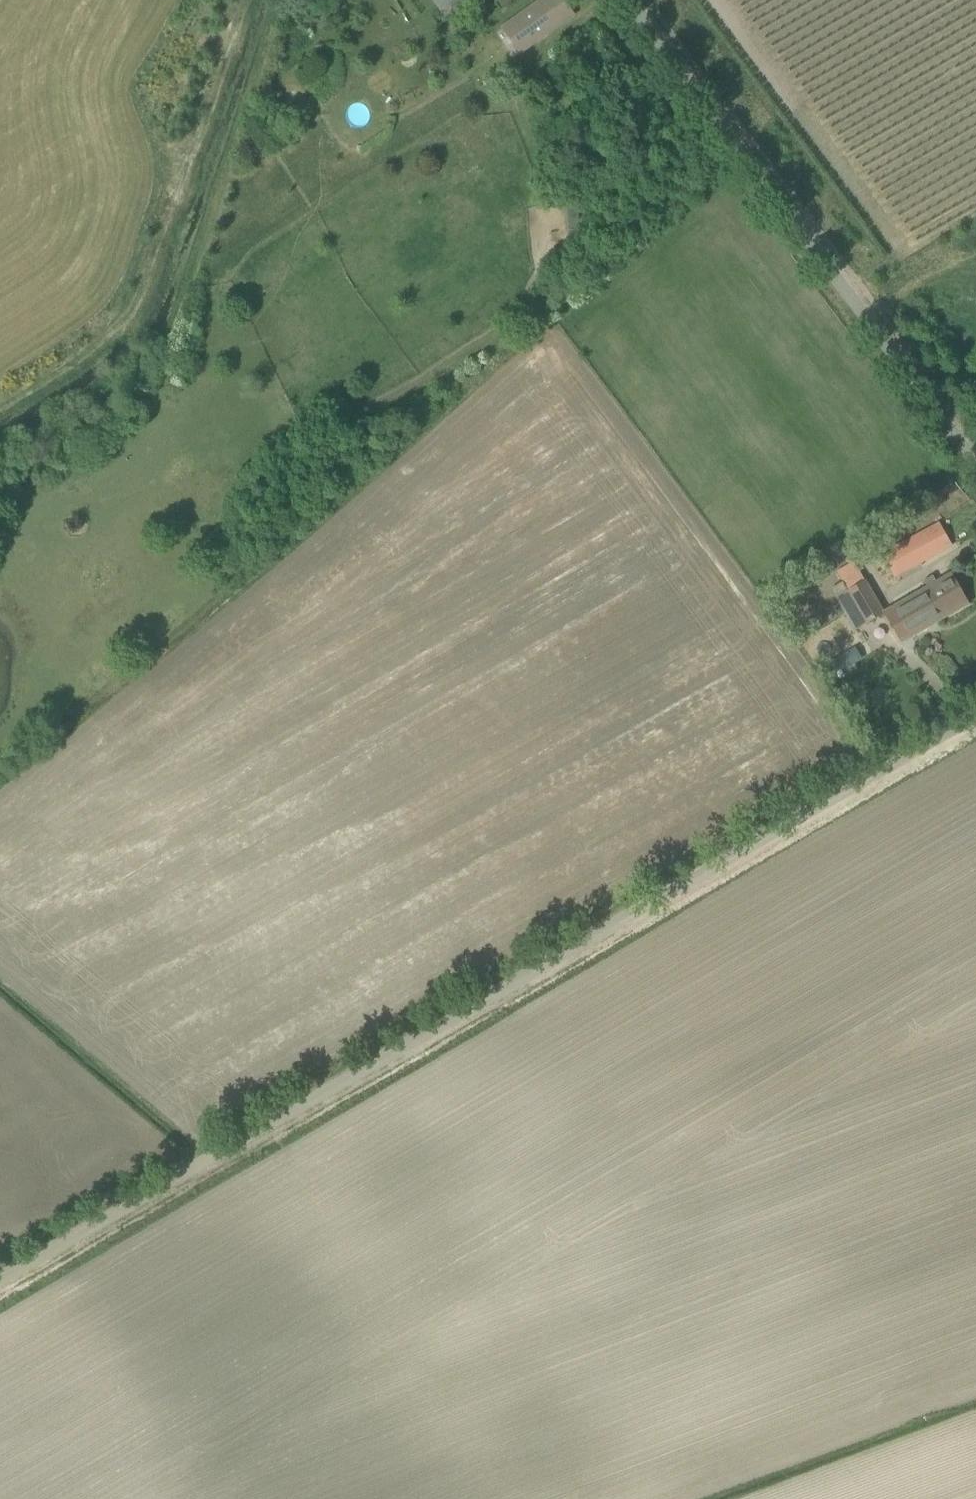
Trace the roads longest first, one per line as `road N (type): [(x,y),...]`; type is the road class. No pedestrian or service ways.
road 1 (unclassified): [(0,1284),(975,717)]
road 2 (unclassified): [(975,461),(631,0)]

